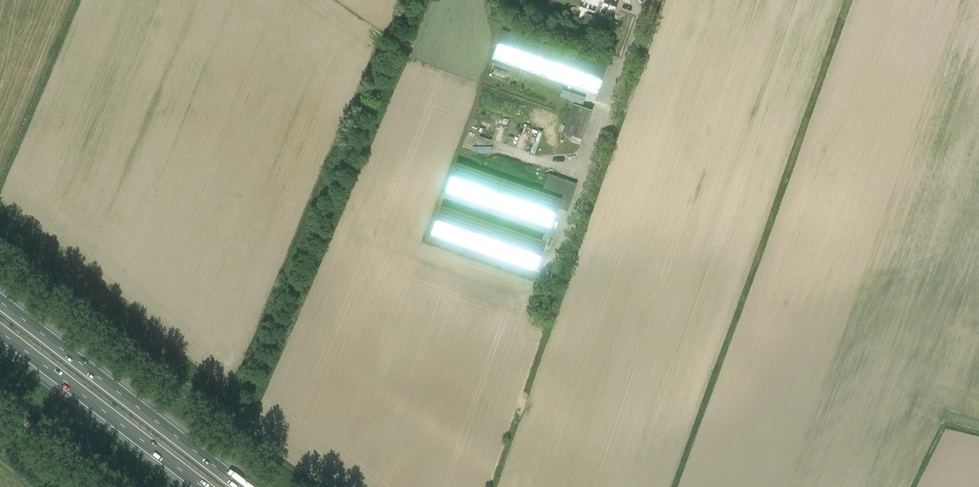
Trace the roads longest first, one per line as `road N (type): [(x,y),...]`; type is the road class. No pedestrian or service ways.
road 1 (motorway): [(245,486),(0,299)]
road 2 (motorway): [(0,333),(201,486)]

